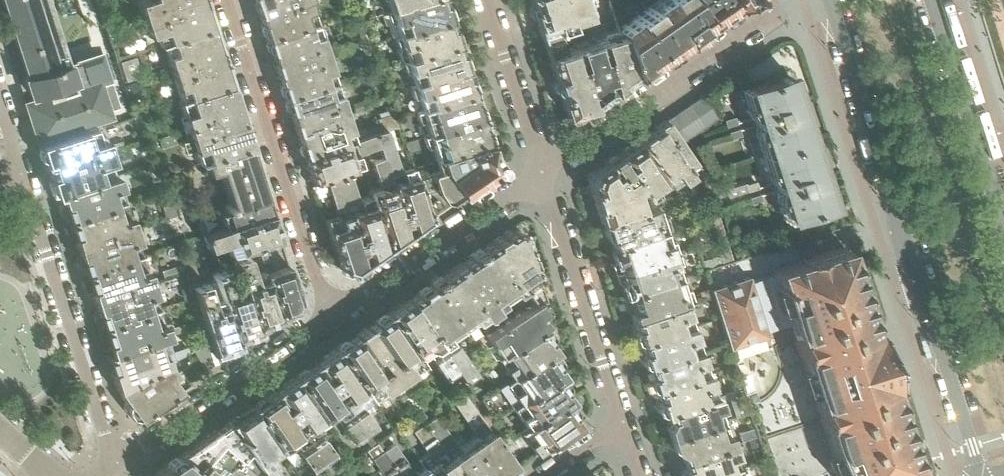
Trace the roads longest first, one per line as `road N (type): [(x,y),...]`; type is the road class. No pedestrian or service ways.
road 1 (tertiary): [(828,0),(978,475)]
road 2 (residential): [(331,316),(229,0)]
road 3 (residential): [(539,175),(792,0)]
road 4 (residential): [(22,174),(118,460)]
road 5 (residential): [(623,424),(539,175)]
road 6 (residential): [(118,460),(331,316)]
road 7 (residential): [(331,316),(539,175)]
road 8 (tertiary): [(1003,207),(935,0)]
road 9 (residential): [(539,175),(485,0)]

